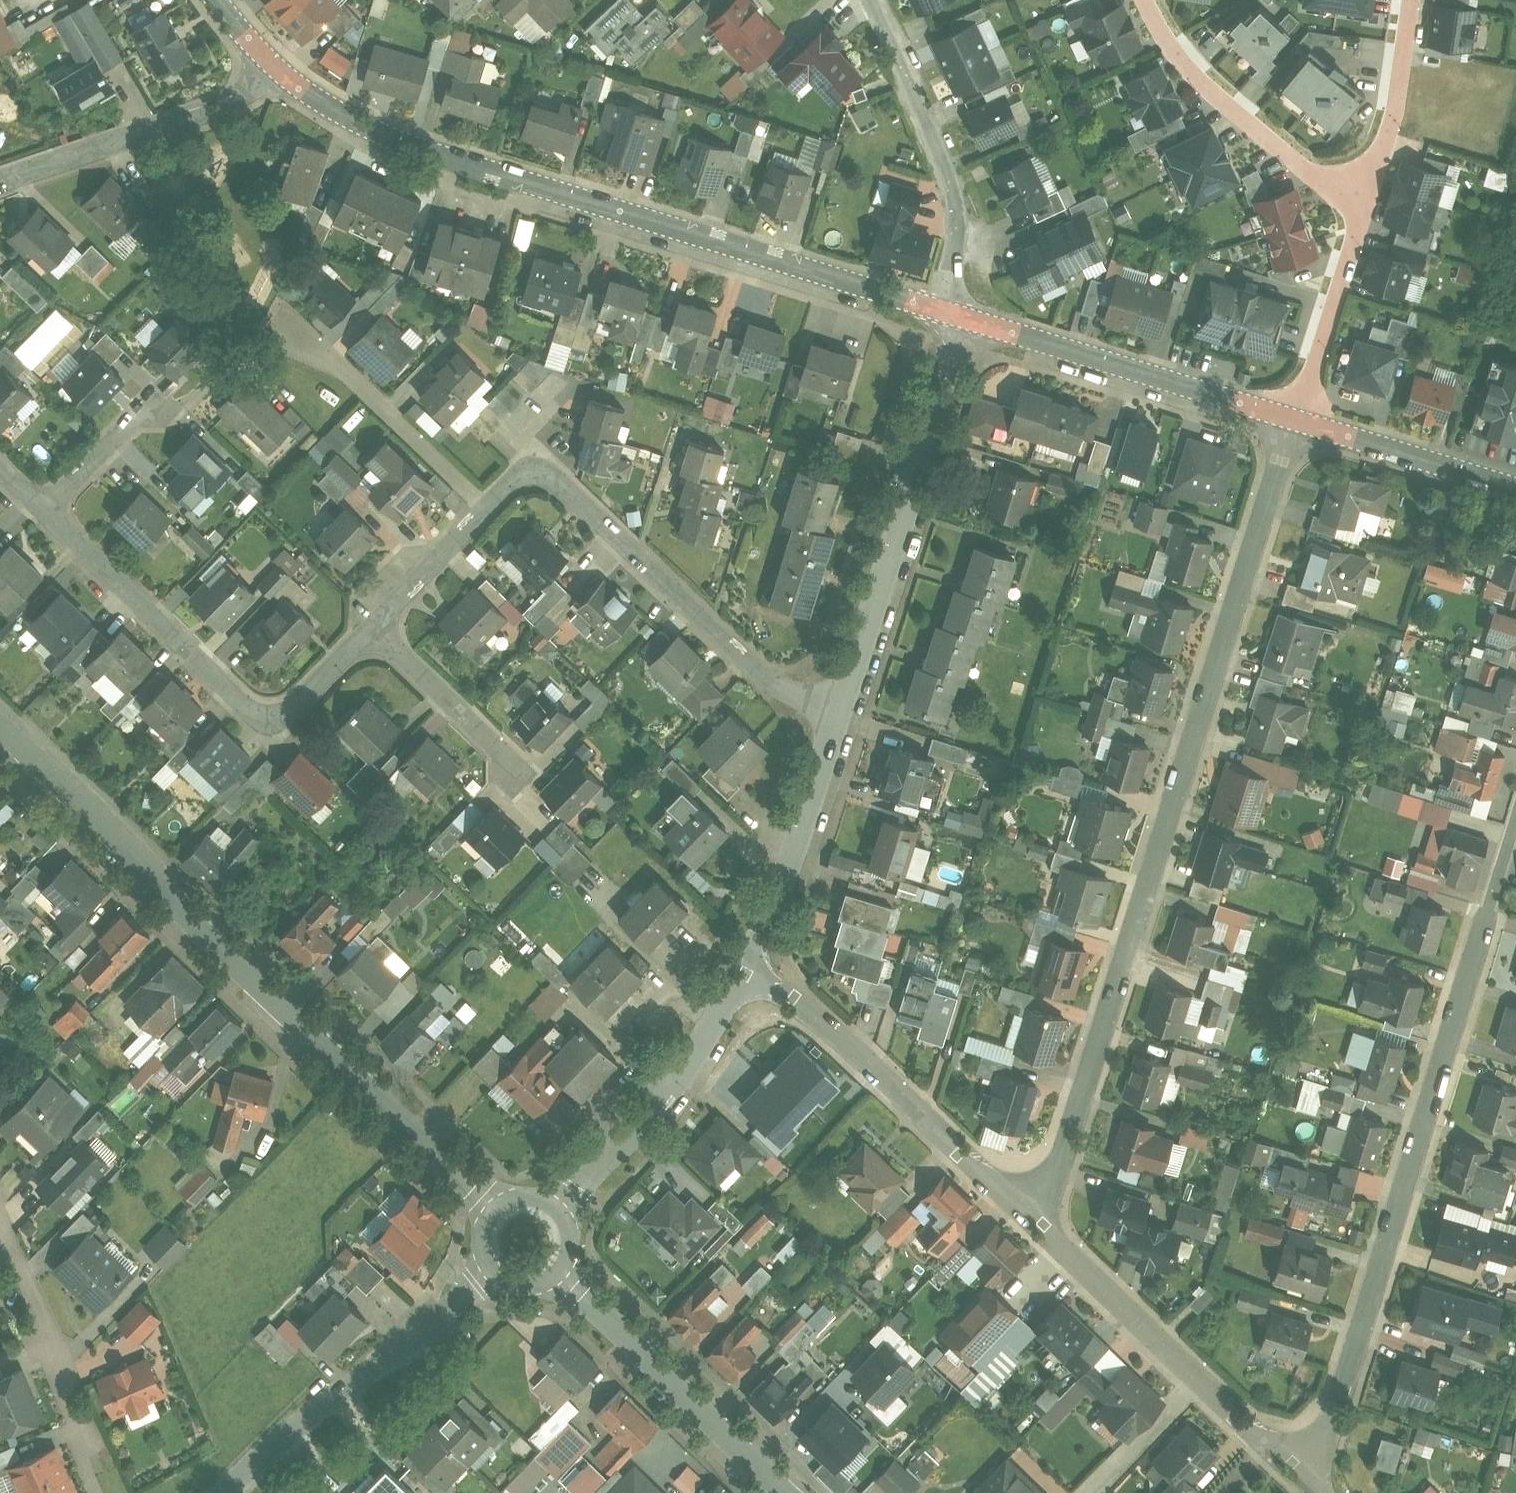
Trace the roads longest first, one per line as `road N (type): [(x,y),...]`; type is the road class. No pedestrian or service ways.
road 1 (residential): [(1296,418),(1036,1225)]
road 2 (residential): [(274,69),(349,118),(467,164),(944,309)]
road 3 (secondary): [(0,720),(487,1211)]
road 4 (residential): [(1292,1462),(1335,1412),(1515,822)]
road 5 (residential): [(43,508),(255,712),(274,717),(296,708),(378,628)]
road 6 (residential): [(488,508),(514,484),(549,479),(770,680),(839,702)]
road 7 (residential): [(964,316),(839,702)]
road 8 (residential): [(744,971),(775,987),(1036,1225)]
road 9 (residential): [(1036,1225),(1292,1462)]
road 10 (residential): [(964,316),(1290,417)]
road 11 (residential): [(866,0),(953,187),(963,234),(944,309)]
road 12 (secondary): [(560,1275),(786,1492)]
road 13 (residential): [(744,971),(642,1124),(559,1207)]
road 14 (residential): [(488,508),(302,332),(260,331)]
road 15 (residential): [(274,69),(196,120),(0,179)]
road 16 (residential): [(1362,193),(1307,165),(1193,64),(1151,0)]
road 17 (residential): [(839,702),(787,869),(744,971)]
road 18 (residential): [(0,1234),(48,1338),(95,1489)]
road 19 (residential): [(1362,193),(1290,417)]
road 20 (residential): [(1296,418),(1515,487)]
road 21 (unclassified): [(225,1492),(401,1352)]
road 22 (residential): [(378,628),(518,771)]
road 23 (residential): [(1404,0),(1388,110),(1362,193)]
road 24 (residential): [(184,409),(151,409),(43,508)]
road 25 (residential): [(378,628),(488,508)]

